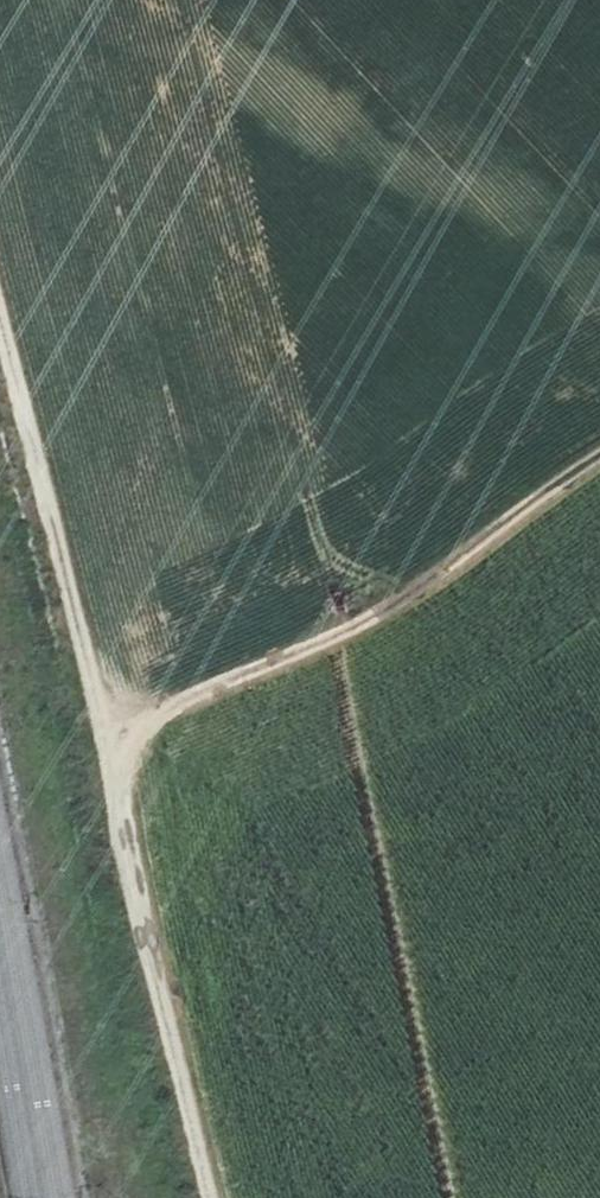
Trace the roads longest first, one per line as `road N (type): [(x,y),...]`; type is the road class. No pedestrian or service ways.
road 1 (track): [(599,462),(272,670),(149,718),(114,788),(209,1197)]
road 2 (track): [(149,718),(93,714),(0,347)]

